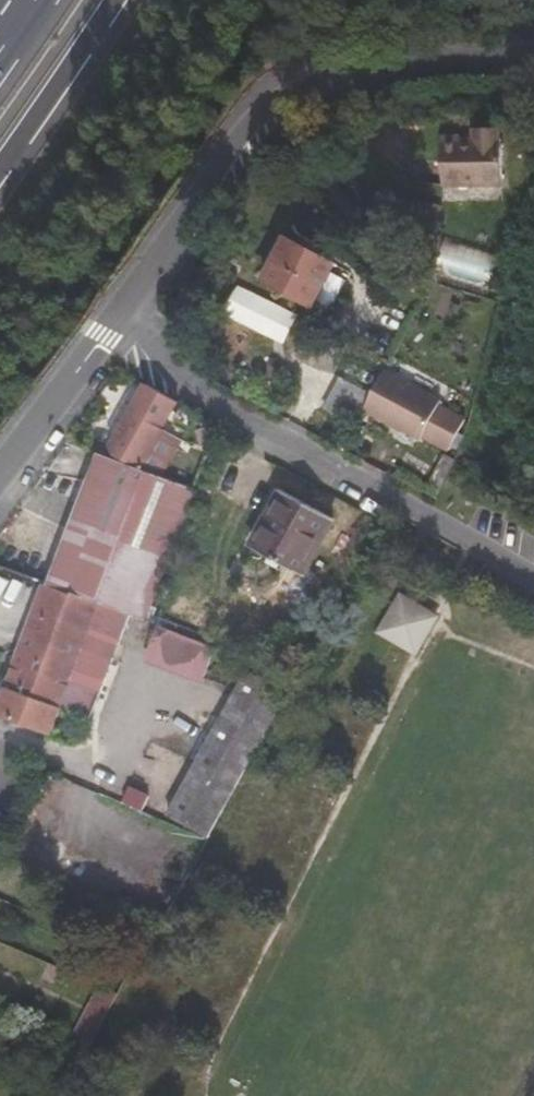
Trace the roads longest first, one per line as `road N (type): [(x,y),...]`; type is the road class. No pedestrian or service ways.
road 1 (track): [(471,552),(227,1033),(211,1095)]
road 2 (unclassified): [(111,323),(245,134),(290,98),(423,59),(533,57)]
road 3 (unclassified): [(533,587),(220,408),(111,323)]
road 4 (motorway): [(0,168),(114,0)]
road 5 (unclassified): [(0,465),(111,323)]

